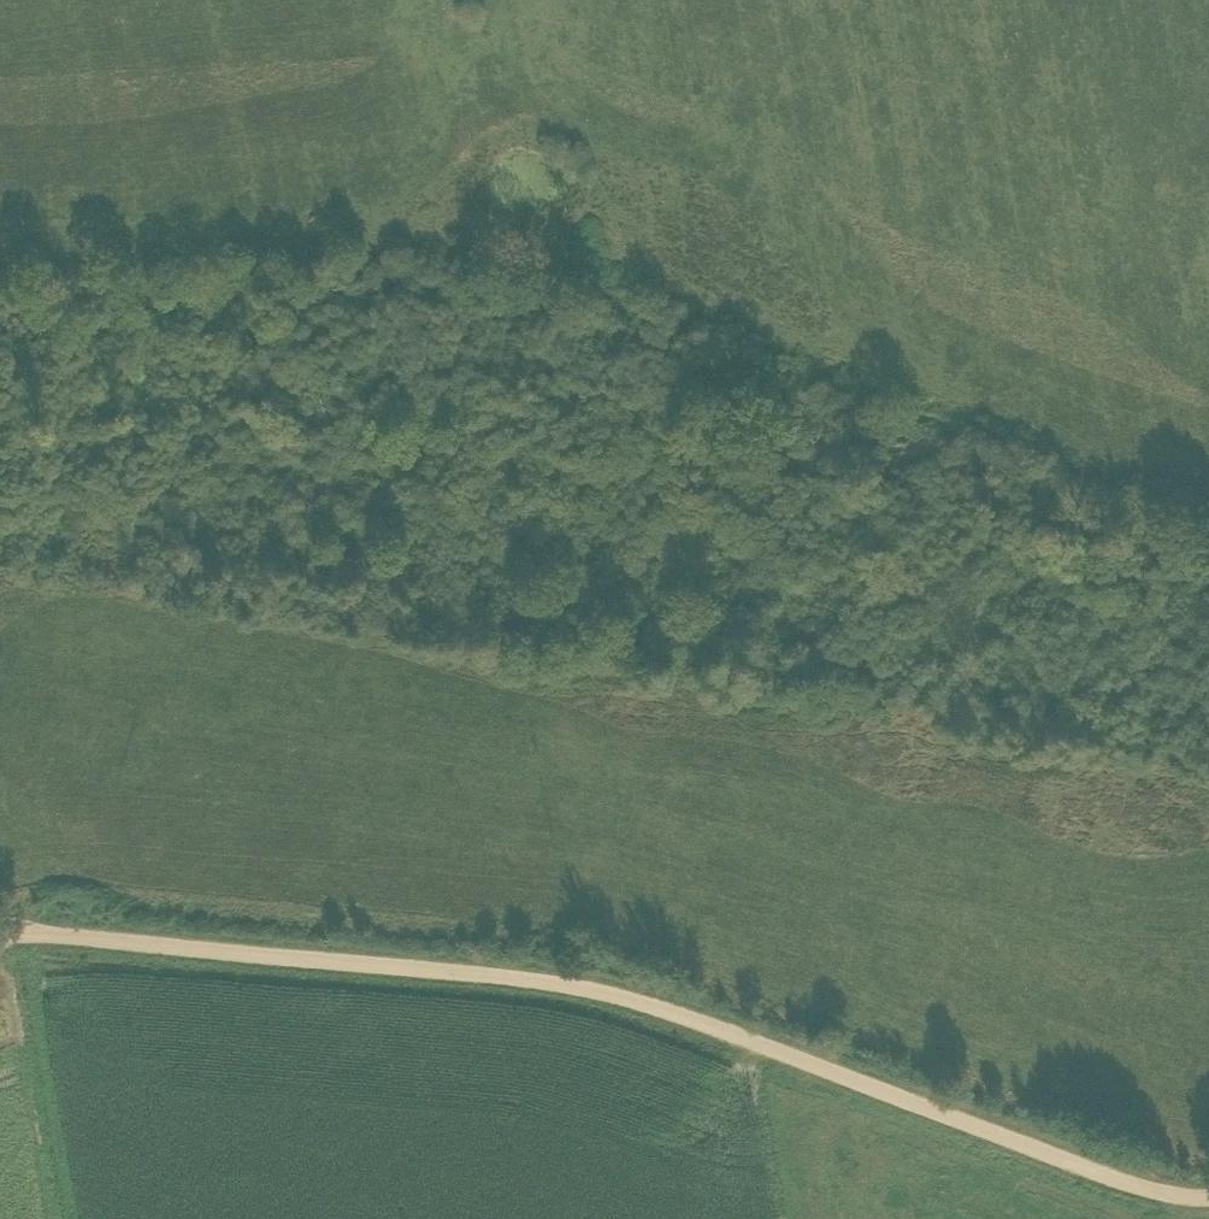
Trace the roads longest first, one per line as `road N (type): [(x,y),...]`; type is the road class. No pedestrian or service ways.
road 1 (track): [(1208,1195),(1173,1195),(573,978),(25,933),(0,938)]

